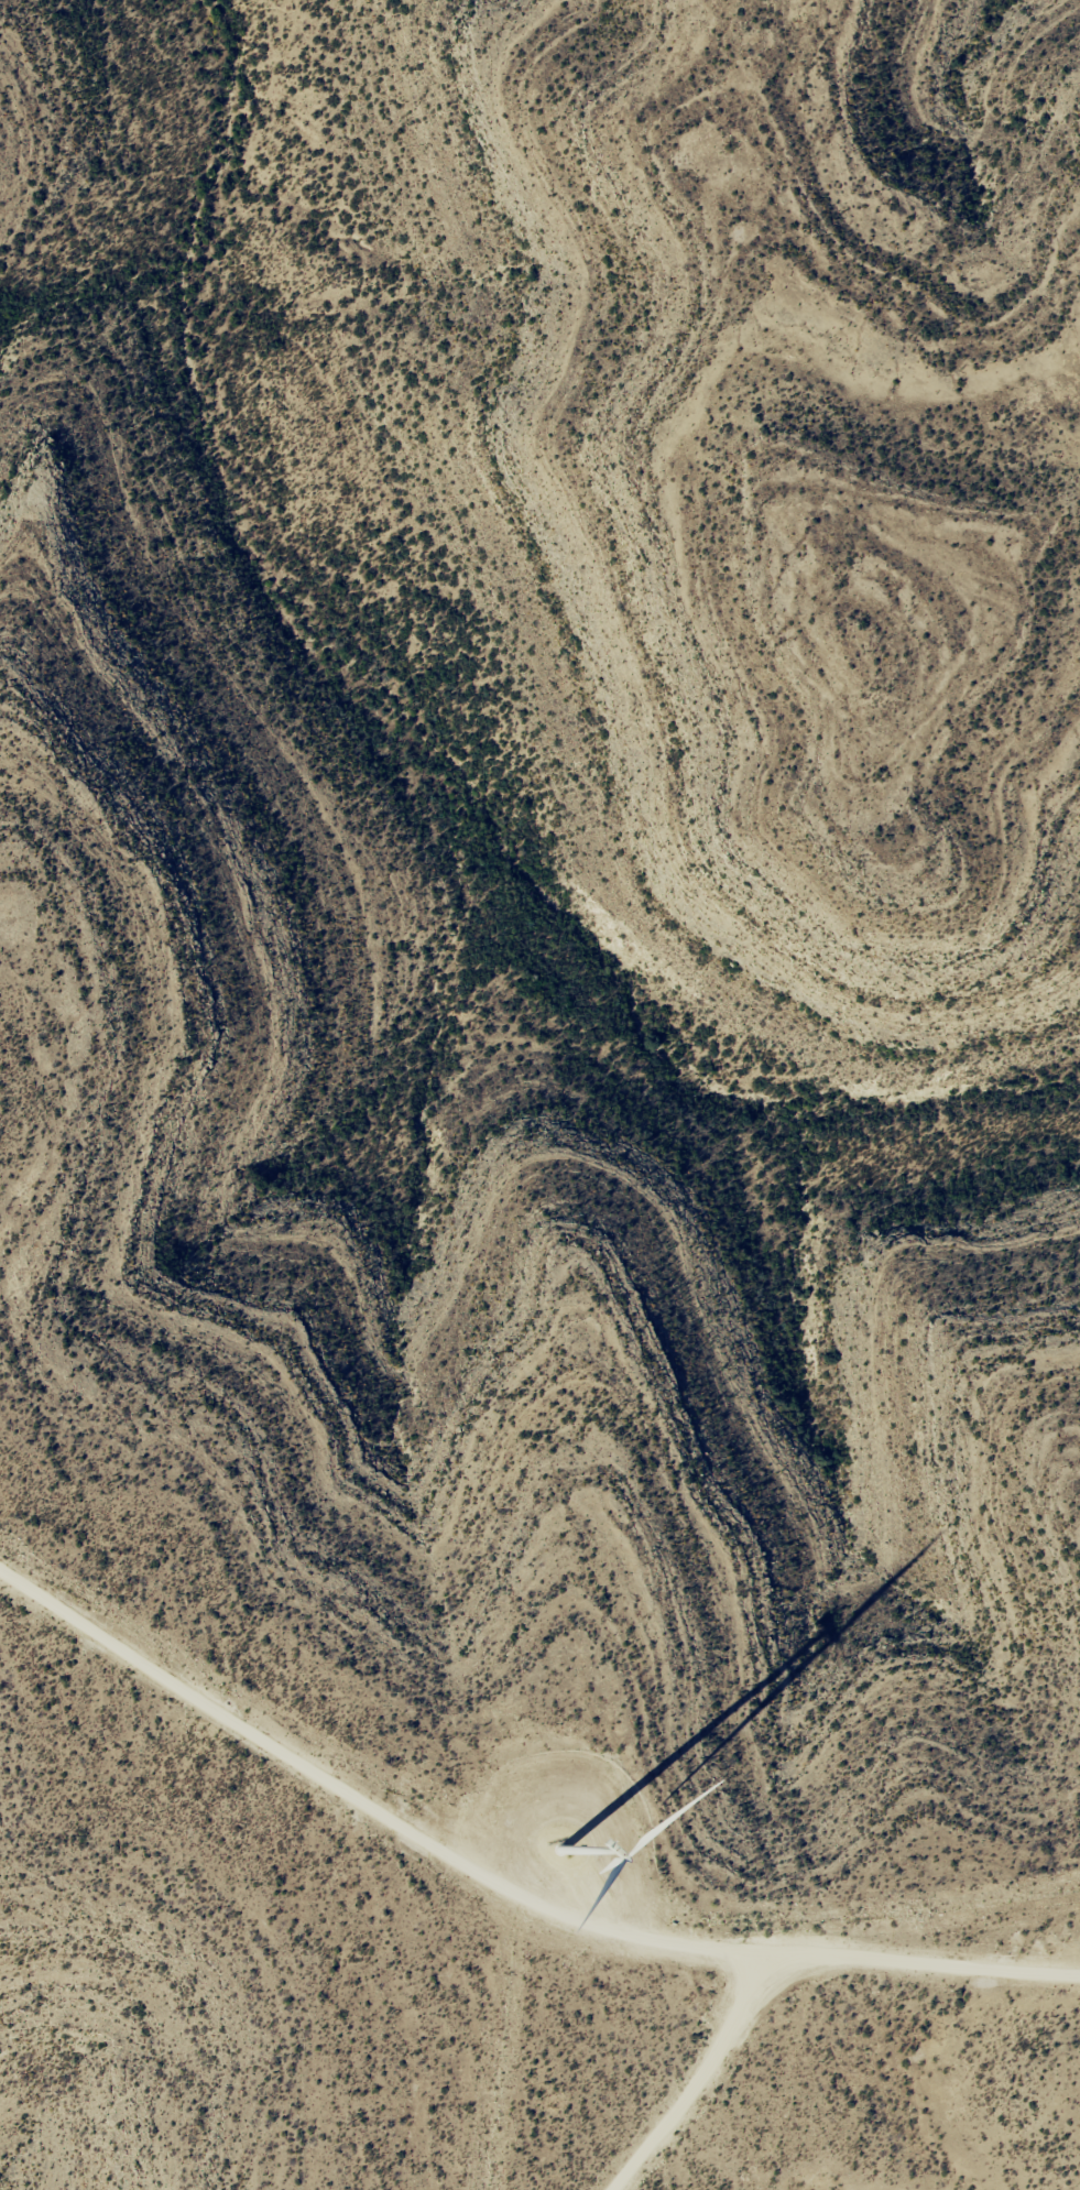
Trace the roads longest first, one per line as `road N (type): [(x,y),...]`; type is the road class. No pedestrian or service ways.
road 1 (track): [(0,1552),(39,1576),(230,1756),(589,1942),(730,1975),(970,1992),(1079,1977)]

